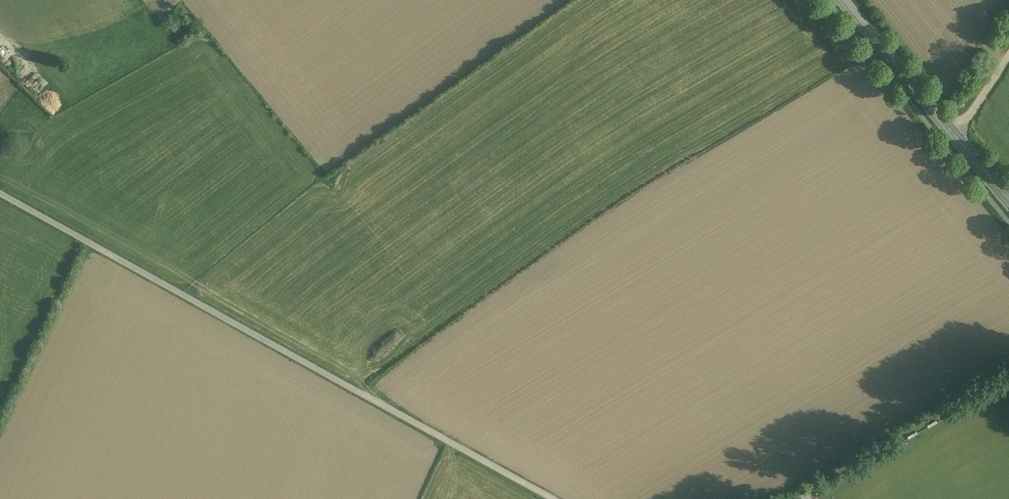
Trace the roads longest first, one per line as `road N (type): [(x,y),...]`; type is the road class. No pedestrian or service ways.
road 1 (residential): [(552,498),(0,194)]
road 2 (secondary): [(951,131),(845,0)]

